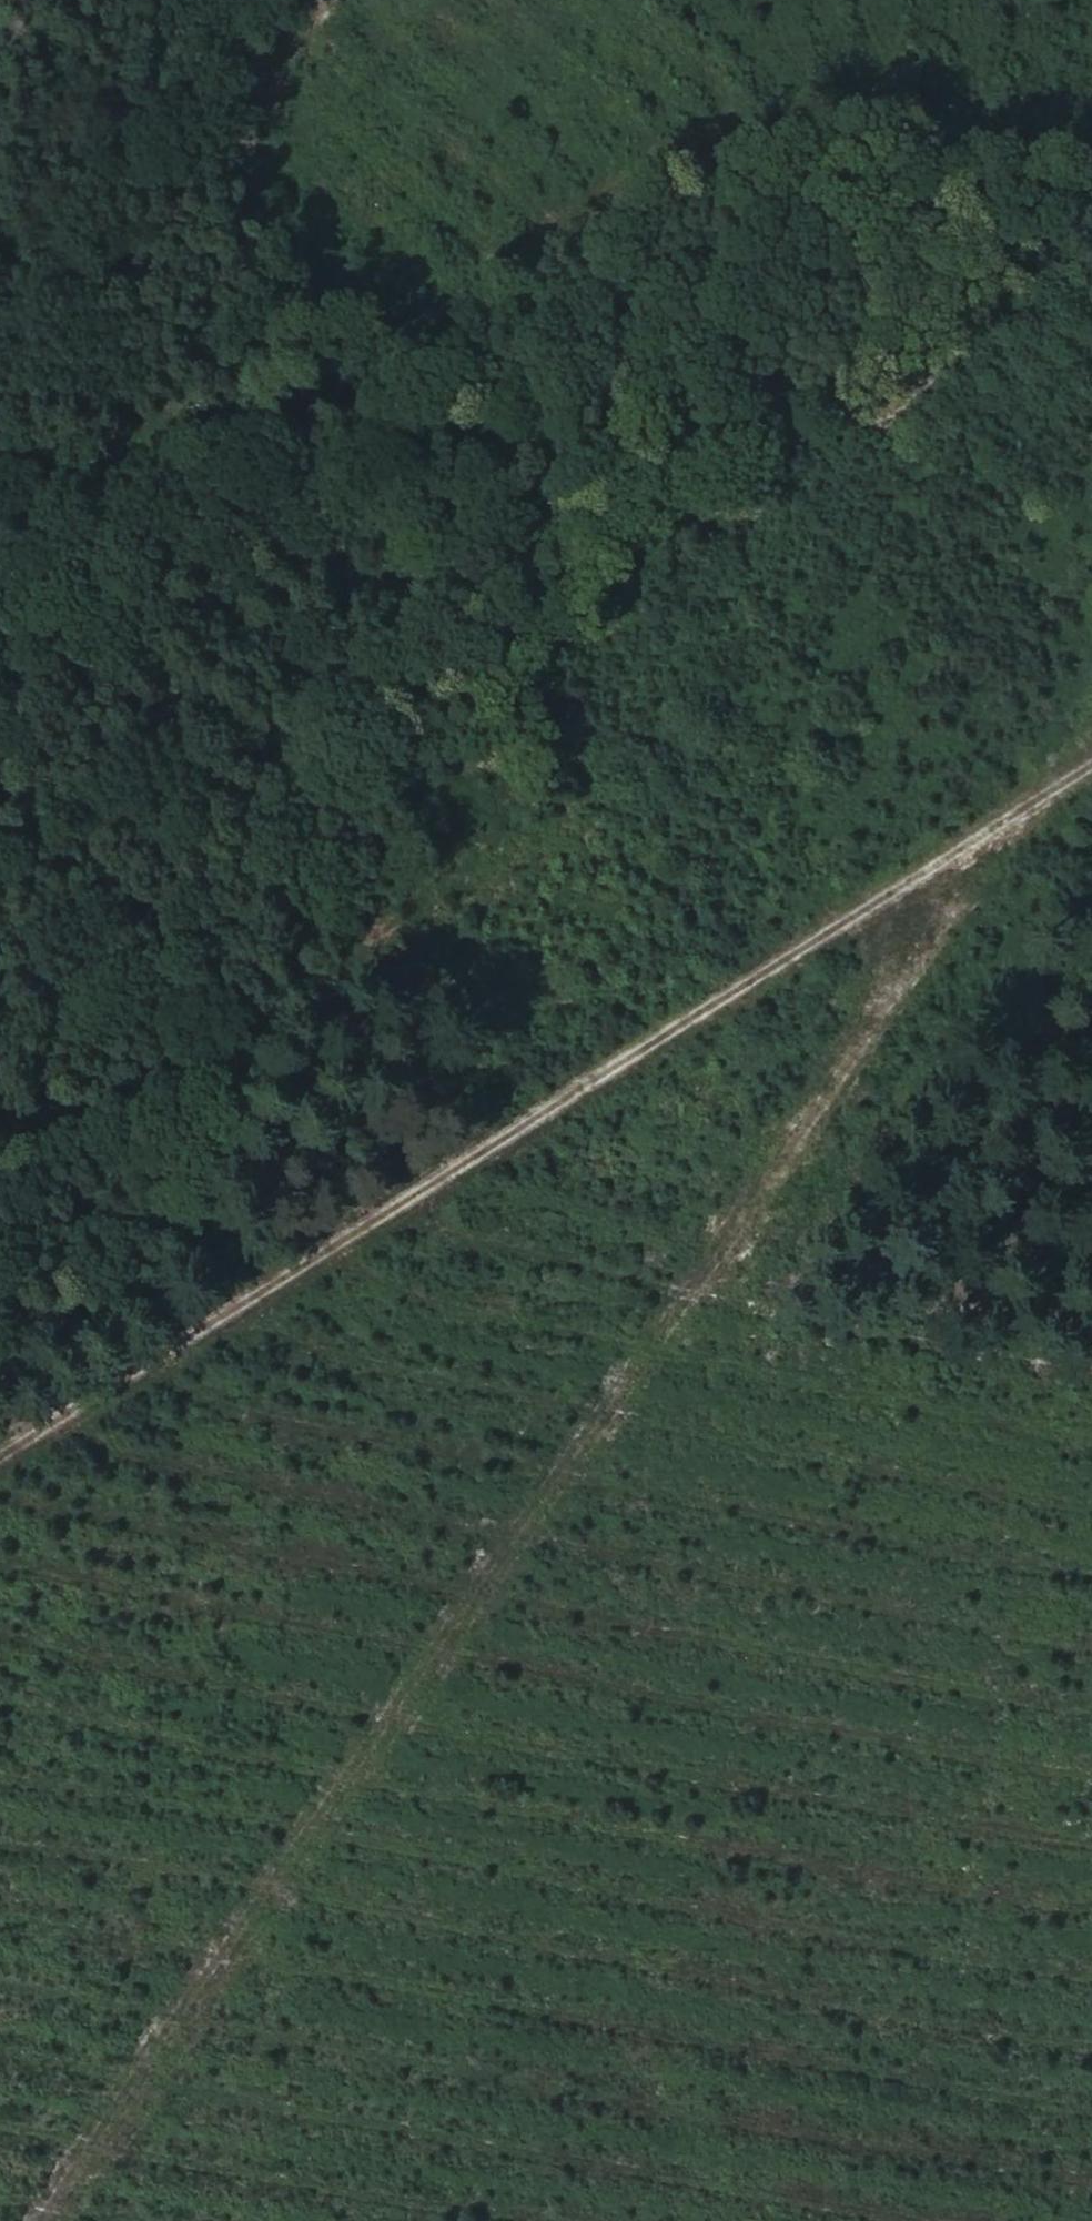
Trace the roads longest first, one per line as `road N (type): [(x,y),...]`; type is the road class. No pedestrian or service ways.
road 1 (track): [(1091,746),(0,1440)]

